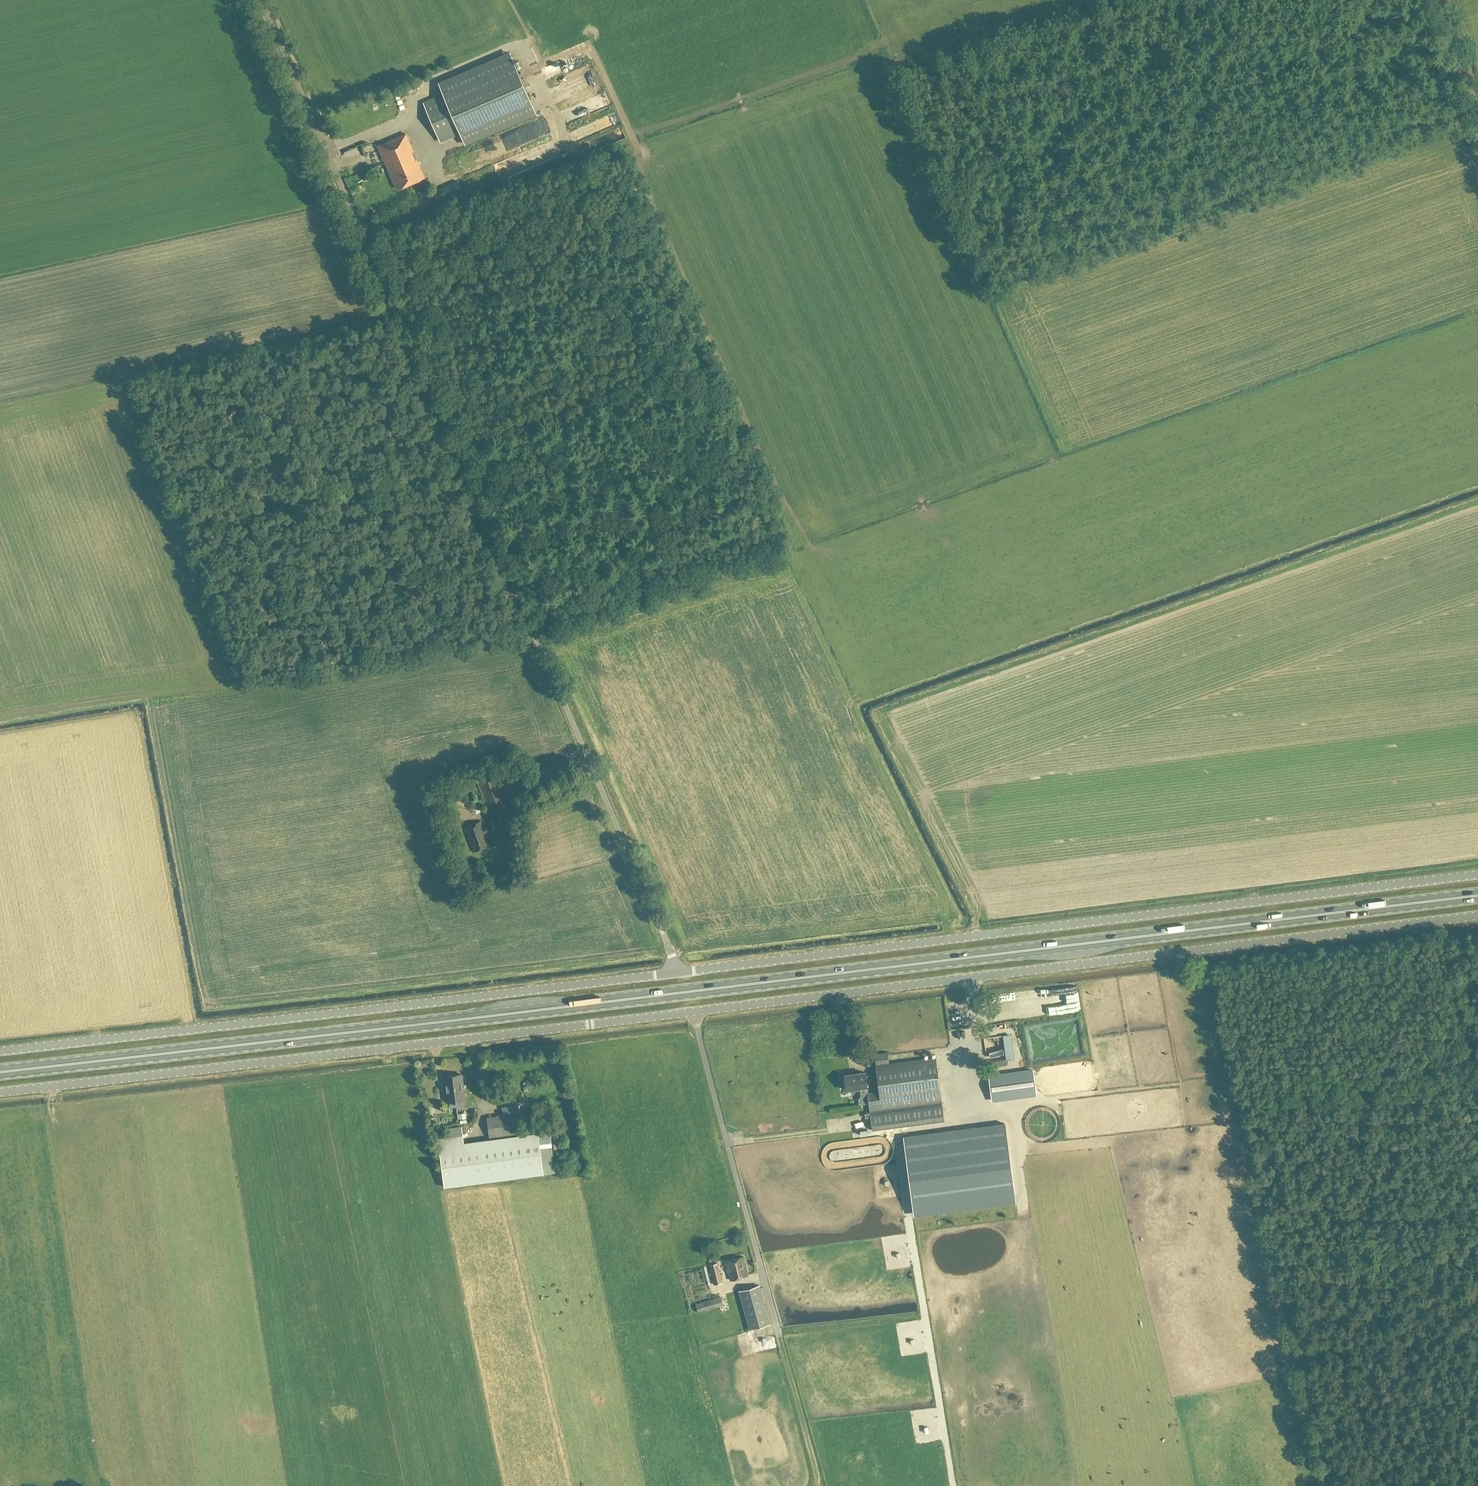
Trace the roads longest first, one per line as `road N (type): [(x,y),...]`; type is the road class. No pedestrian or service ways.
road 1 (unclassified): [(1477,915),(0,1093)]
road 2 (primary): [(1477,896),(0,1072)]
road 3 (unclassified): [(679,972),(260,0)]
road 4 (unclassified): [(679,972),(1477,875)]
road 5 (unclassified): [(0,1051),(679,972)]
road 6 (track): [(1333,1485),(1212,996),(1188,972),(1183,952)]
road 7 (track): [(457,467),(178,516)]
road 8 (track): [(817,1485),(777,1332)]
road 9 (unclassified): [(1429,0),(1477,115)]

